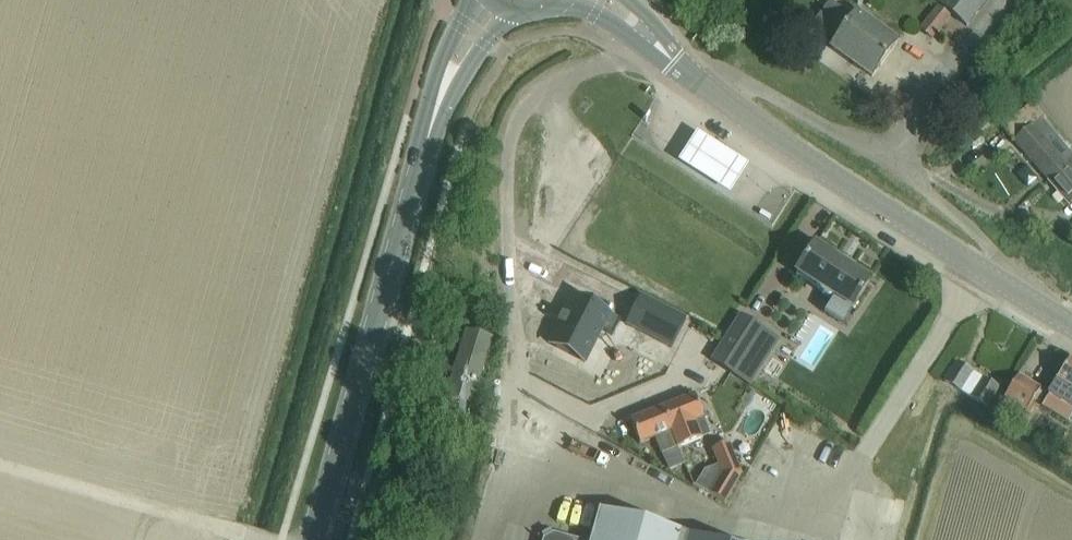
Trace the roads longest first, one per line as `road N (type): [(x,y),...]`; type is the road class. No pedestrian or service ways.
road 1 (tertiary): [(1071,327),(800,159),(709,94),(674,55),(604,0)]
road 2 (secondary): [(313,539),(436,103),(494,2)]
road 3 (track): [(265,539),(0,464)]

